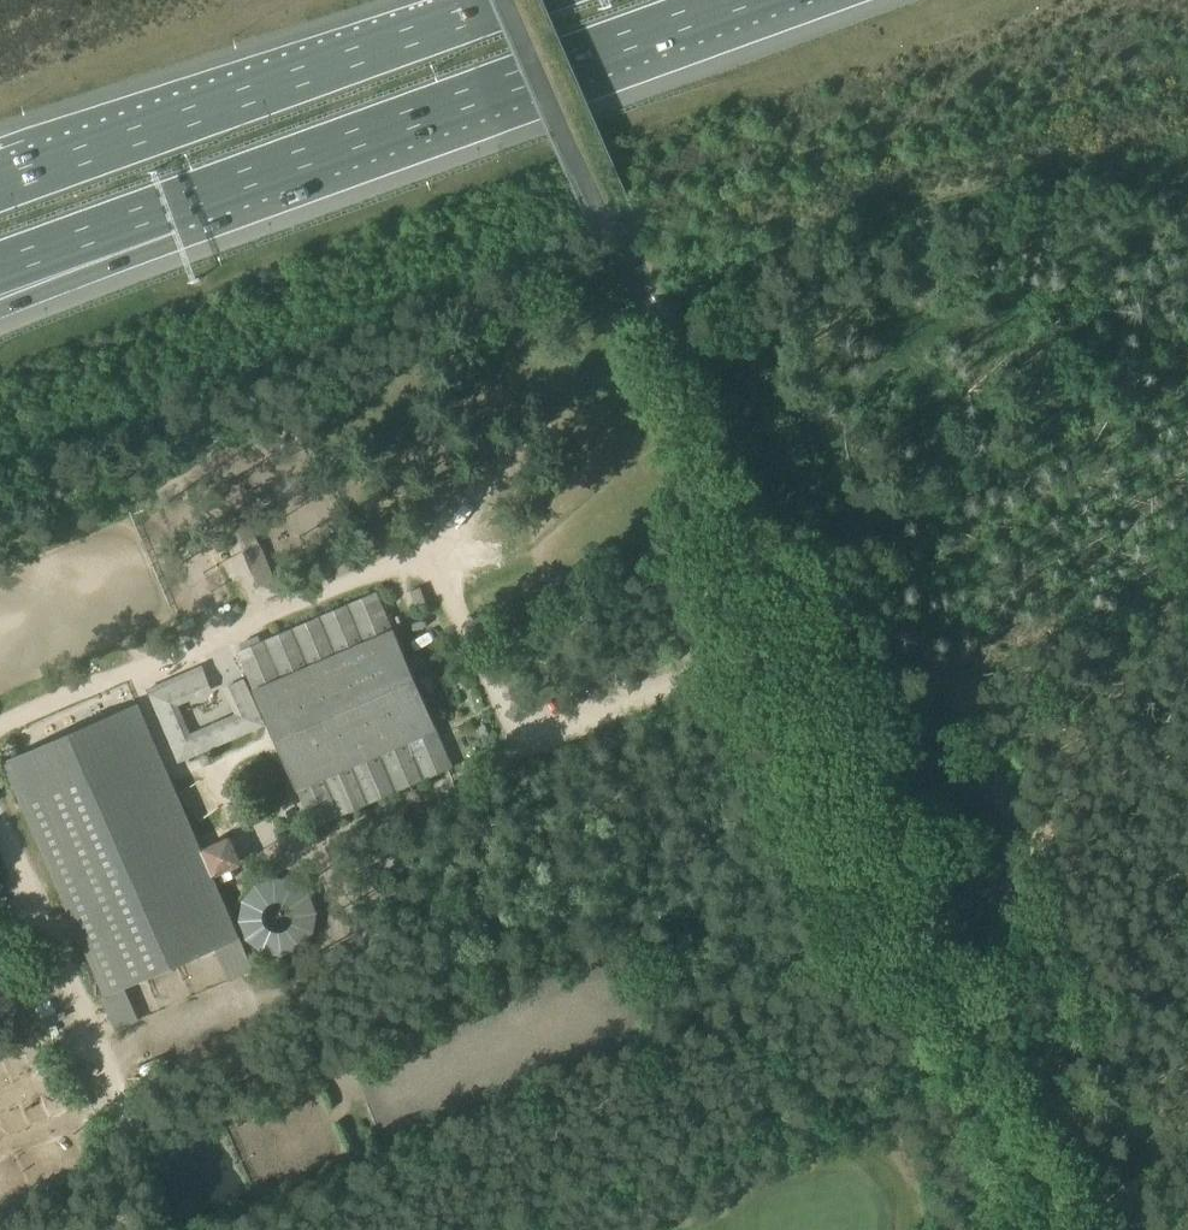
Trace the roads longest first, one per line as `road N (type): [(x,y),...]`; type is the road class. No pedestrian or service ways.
road 1 (unclassified): [(606,236),(677,334),(1061,1229)]
road 2 (motorway): [(166,210),(744,0)]
road 3 (motorway): [(514,0),(0,185)]
road 4 (motorway): [(0,292),(166,210)]
road 5 (motorway): [(0,270),(166,210)]

